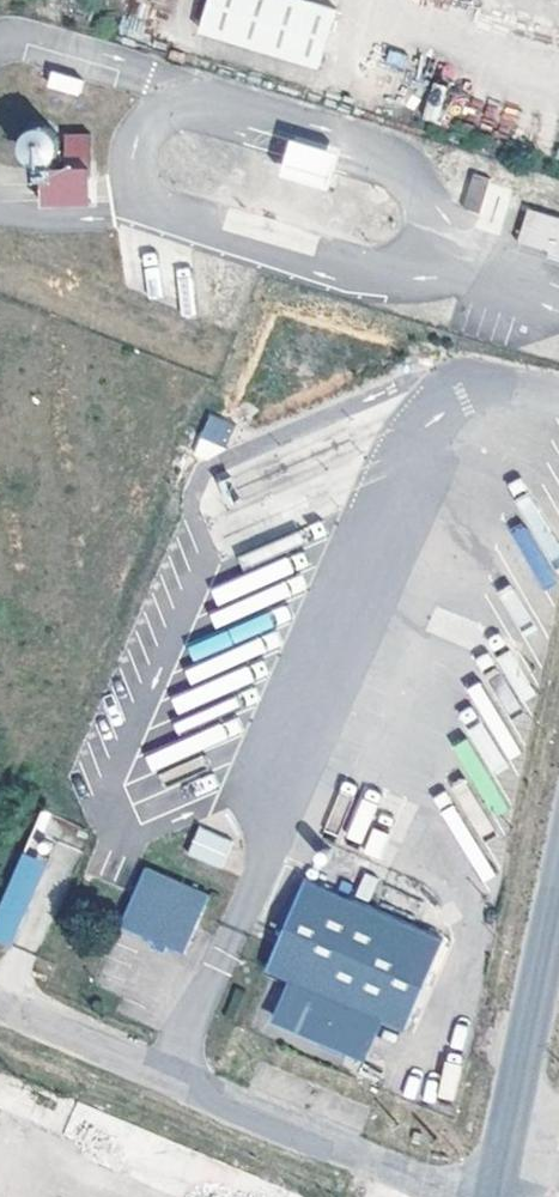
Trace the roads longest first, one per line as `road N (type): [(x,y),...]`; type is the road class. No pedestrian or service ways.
road 1 (unclassified): [(0,1000),(458,1196)]
road 2 (unclassified): [(491,1196),(558,882)]

